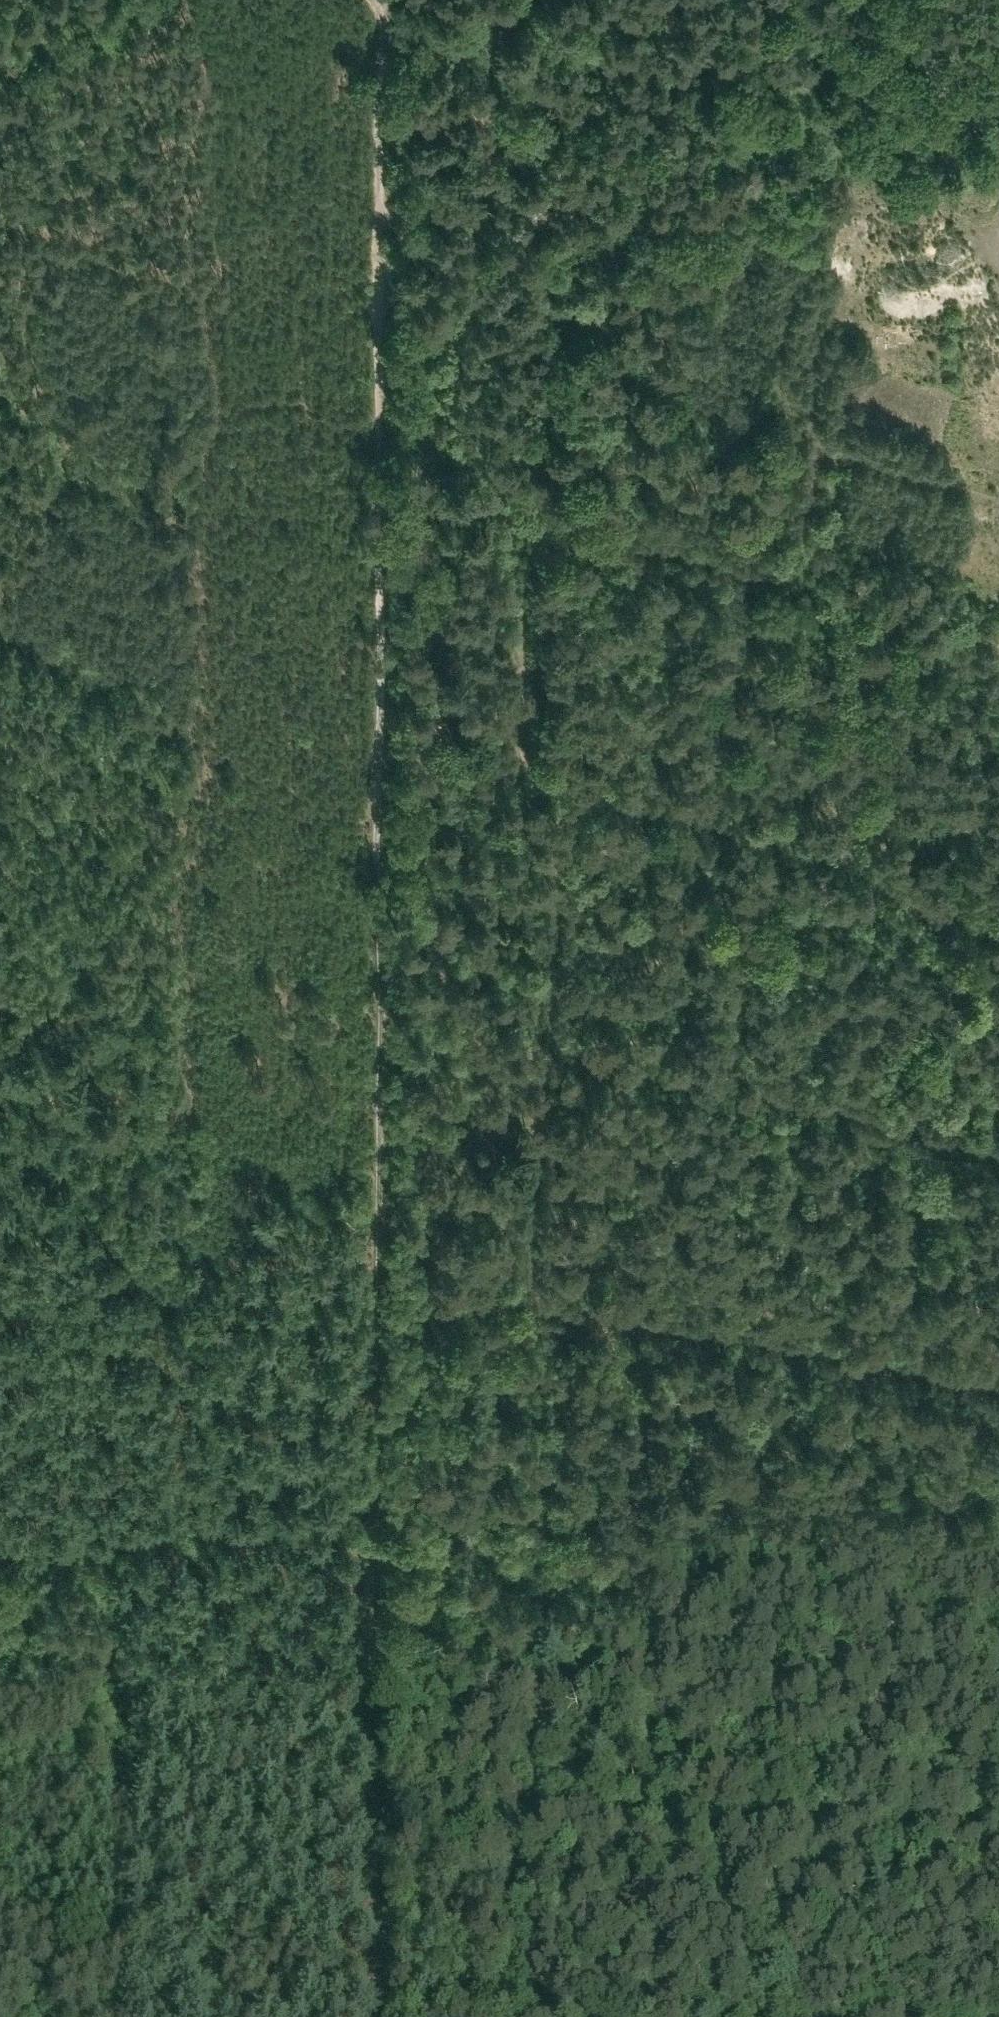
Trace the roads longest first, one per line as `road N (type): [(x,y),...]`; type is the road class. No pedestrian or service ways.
road 1 (track): [(383,0),(373,2016)]
road 2 (tertiary): [(998,143),(861,0)]

